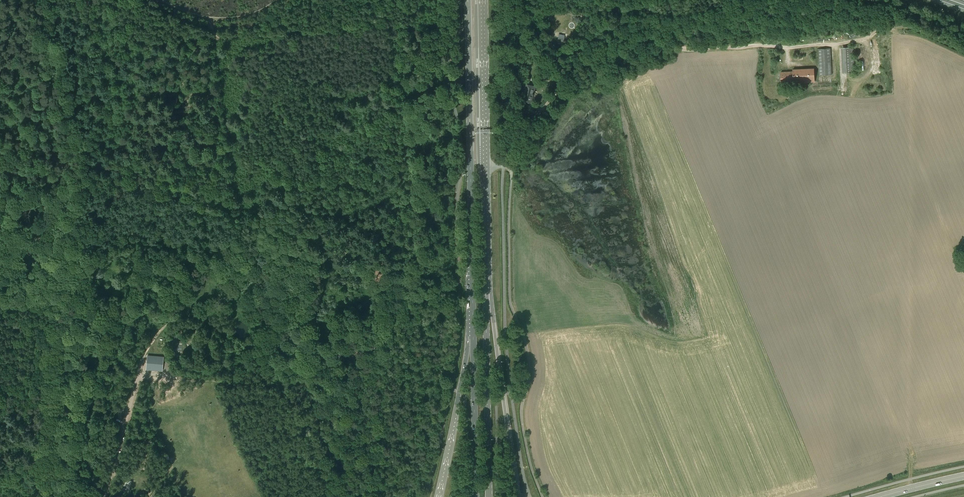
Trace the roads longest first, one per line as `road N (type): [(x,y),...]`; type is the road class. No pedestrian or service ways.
road 1 (primary): [(468,0),(473,334)]
road 2 (unclassified): [(458,182),(458,344),(424,496)]
road 3 (track): [(90,290),(98,243),(65,197),(61,98),(46,66),(36,0)]
road 4 (primary): [(518,496),(487,275)]
road 5 (primary): [(488,496),(487,275)]
road 6 (primary): [(484,167),(481,0)]
road 7 (primary): [(473,334),(439,496)]
road 8 (primary): [(473,334),(475,496)]
road 9 (unclassified): [(104,496),(143,355)]
road 10 (residential): [(484,167),(512,166),(537,113),(573,74)]

